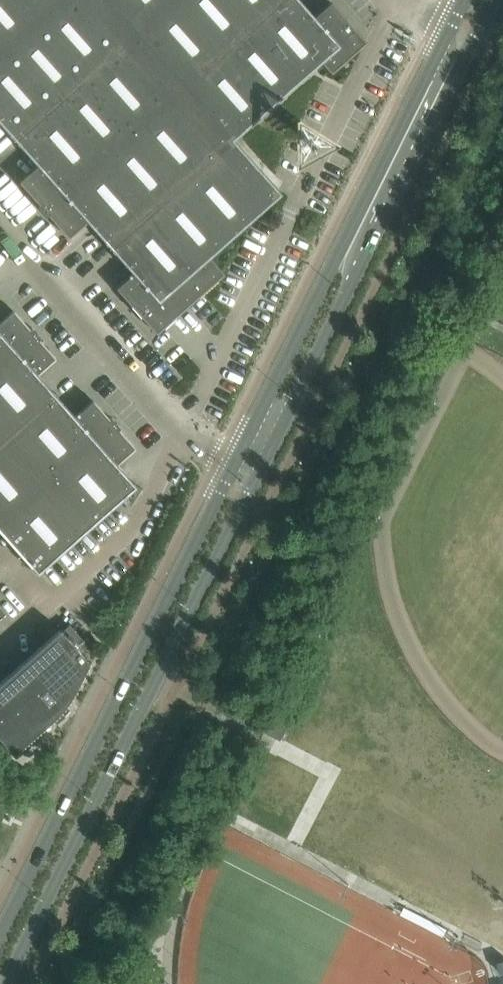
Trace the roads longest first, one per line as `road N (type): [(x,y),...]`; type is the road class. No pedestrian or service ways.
road 1 (tertiary): [(5,983),(260,469)]
road 2 (tertiary): [(236,460),(0,937)]
road 3 (tertiary): [(455,20),(236,460)]
road 4 (tertiary): [(260,469),(477,30)]
road 5 (unclassified): [(0,227),(182,433),(236,460)]

